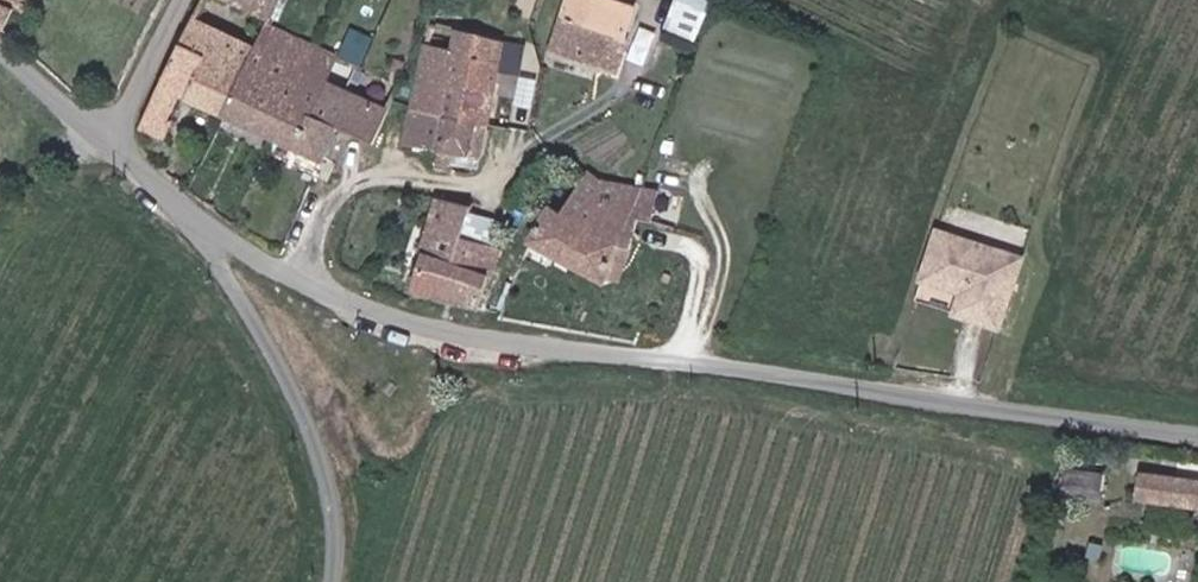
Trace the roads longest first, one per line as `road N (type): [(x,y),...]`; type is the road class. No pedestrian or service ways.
road 1 (unclassified): [(1197,444),(501,351),(357,306),(215,235)]
road 2 (unclassified): [(215,235),(274,343),(338,502),(337,581)]
road 3 (unclassified): [(108,136),(184,0)]
road 4 (unclassified): [(108,136),(215,235)]
road 5 (unclassified): [(0,44),(108,136)]

